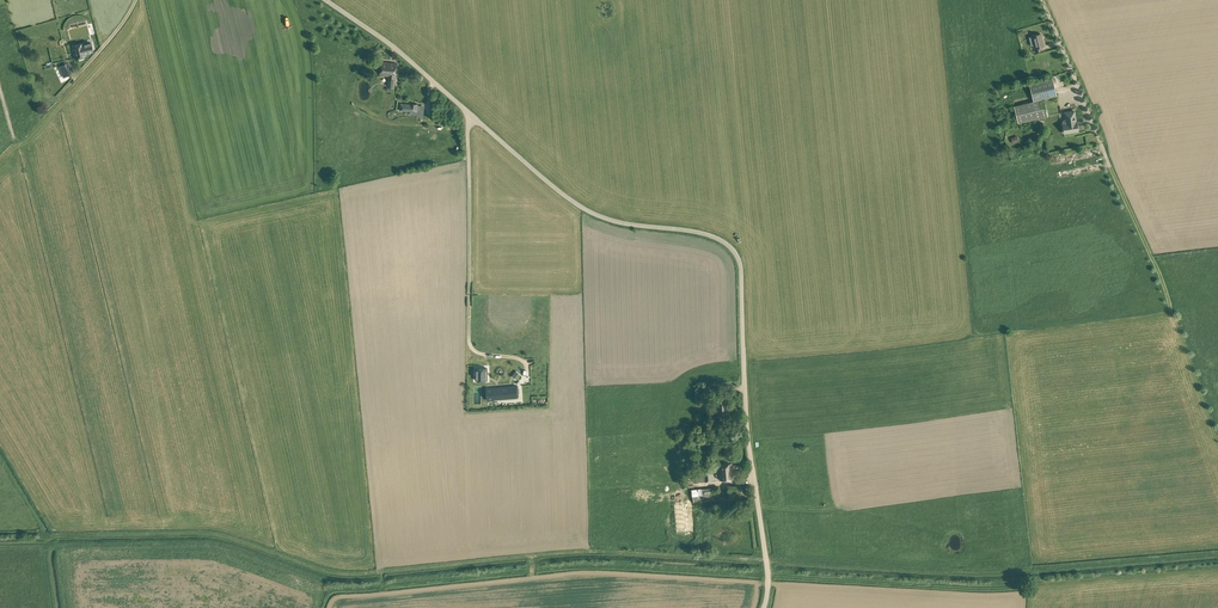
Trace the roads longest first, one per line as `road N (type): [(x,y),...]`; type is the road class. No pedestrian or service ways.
road 1 (unclassified): [(765,607),(737,256),(710,236),(627,225),(584,209),(383,39),(325,0)]
road 2 (unclassified): [(1096,131),(1042,0)]

